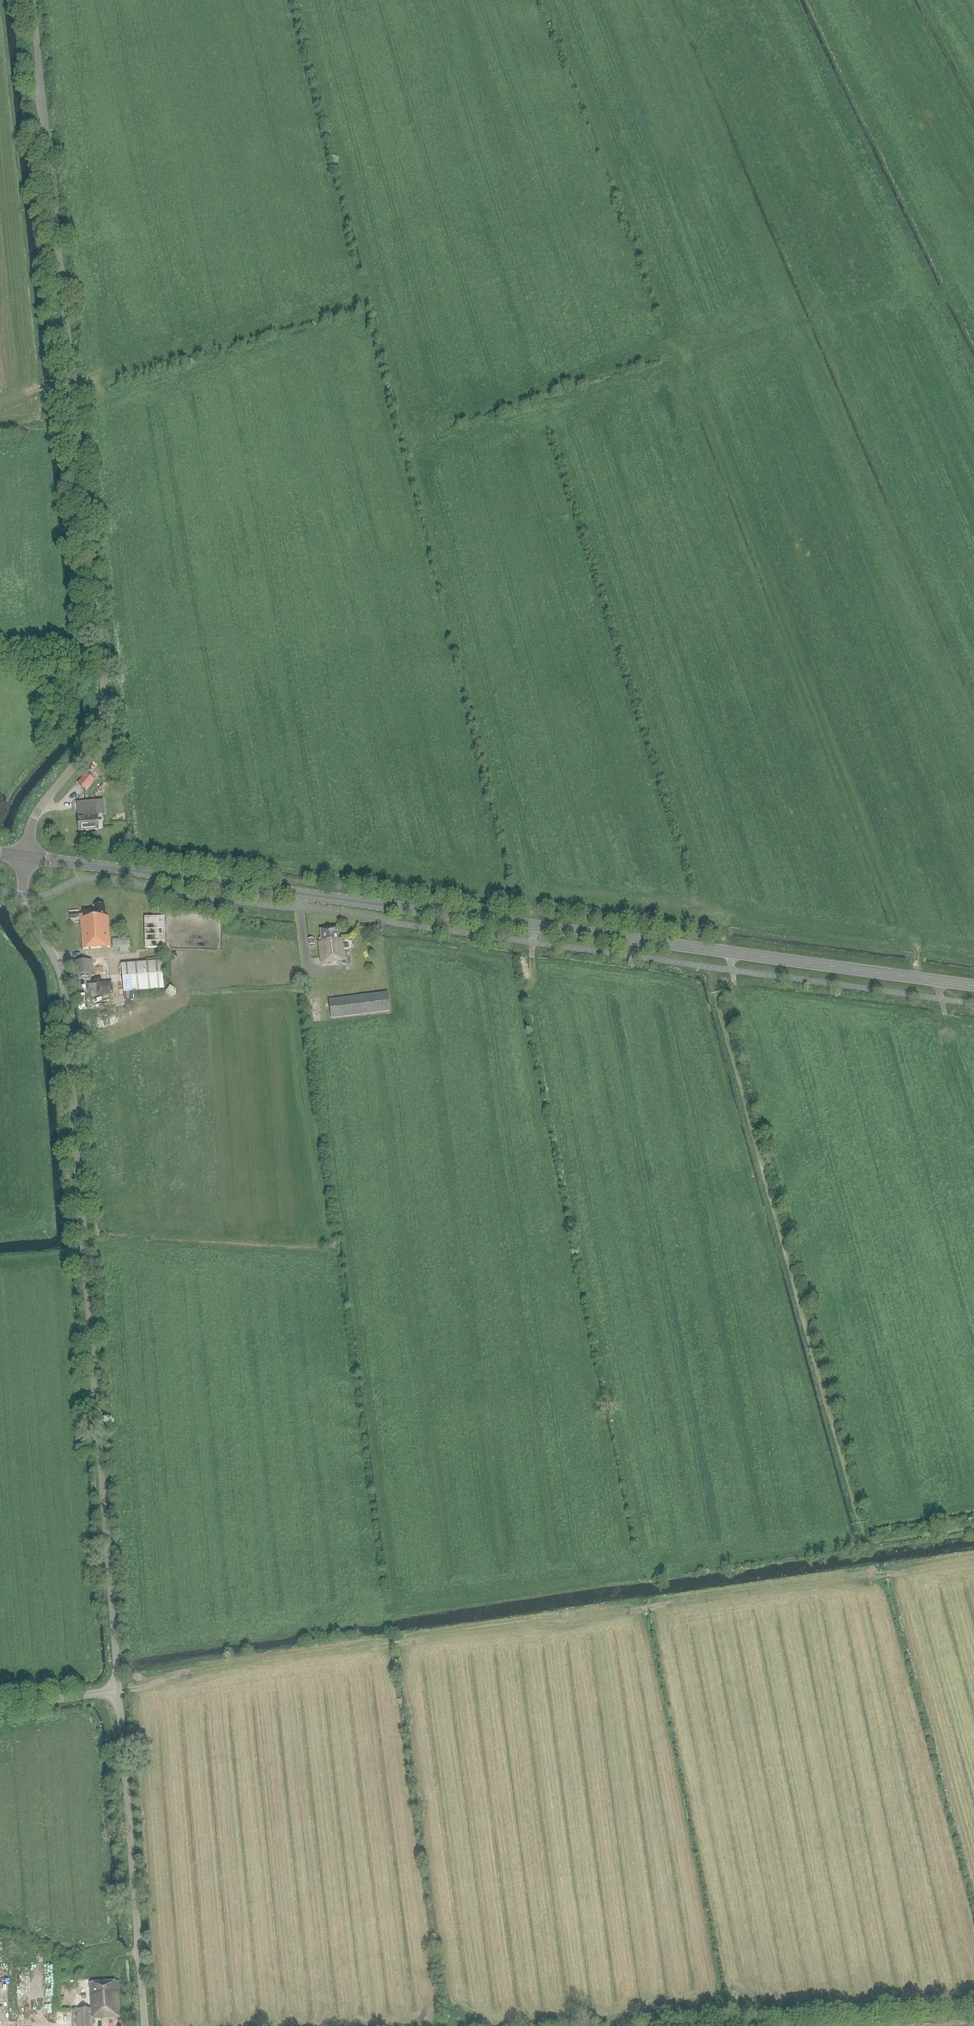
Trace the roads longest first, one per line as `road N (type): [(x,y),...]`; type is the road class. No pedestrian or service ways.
road 1 (tertiary): [(26,857),(973,987)]
road 2 (unclassified): [(26,857),(37,811),(89,744),(104,694),(32,0)]
road 3 (unclassified): [(118,1691),(62,975),(24,904),(26,857)]
road 4 (unclassified): [(145,2025),(118,1691)]

